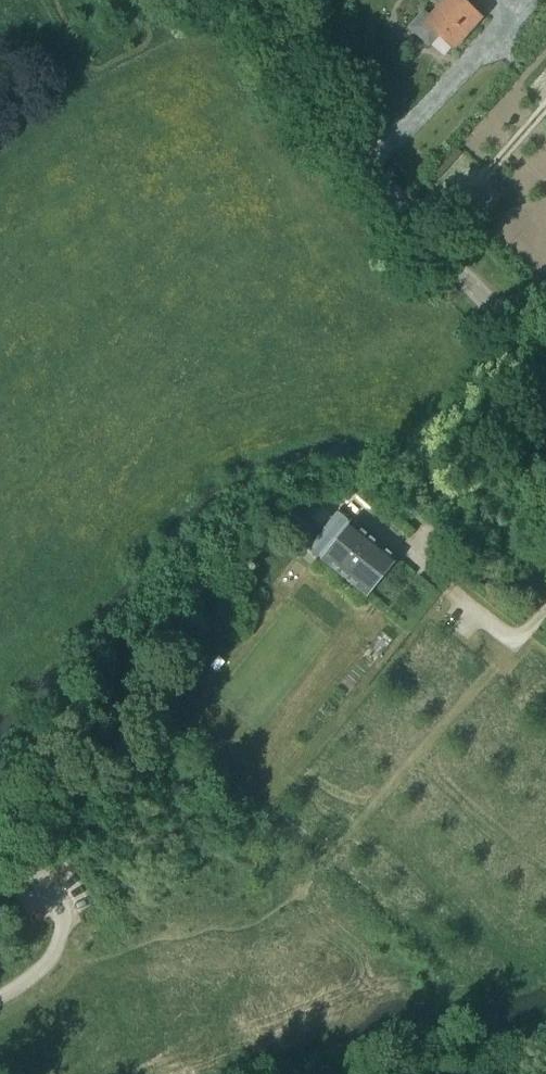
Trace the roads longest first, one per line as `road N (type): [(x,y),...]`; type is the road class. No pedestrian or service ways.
road 1 (track): [(545,611),(284,911),(178,968),(95,971),(0,989)]
road 2 (unclassified): [(545,365),(281,59),(246,0)]

